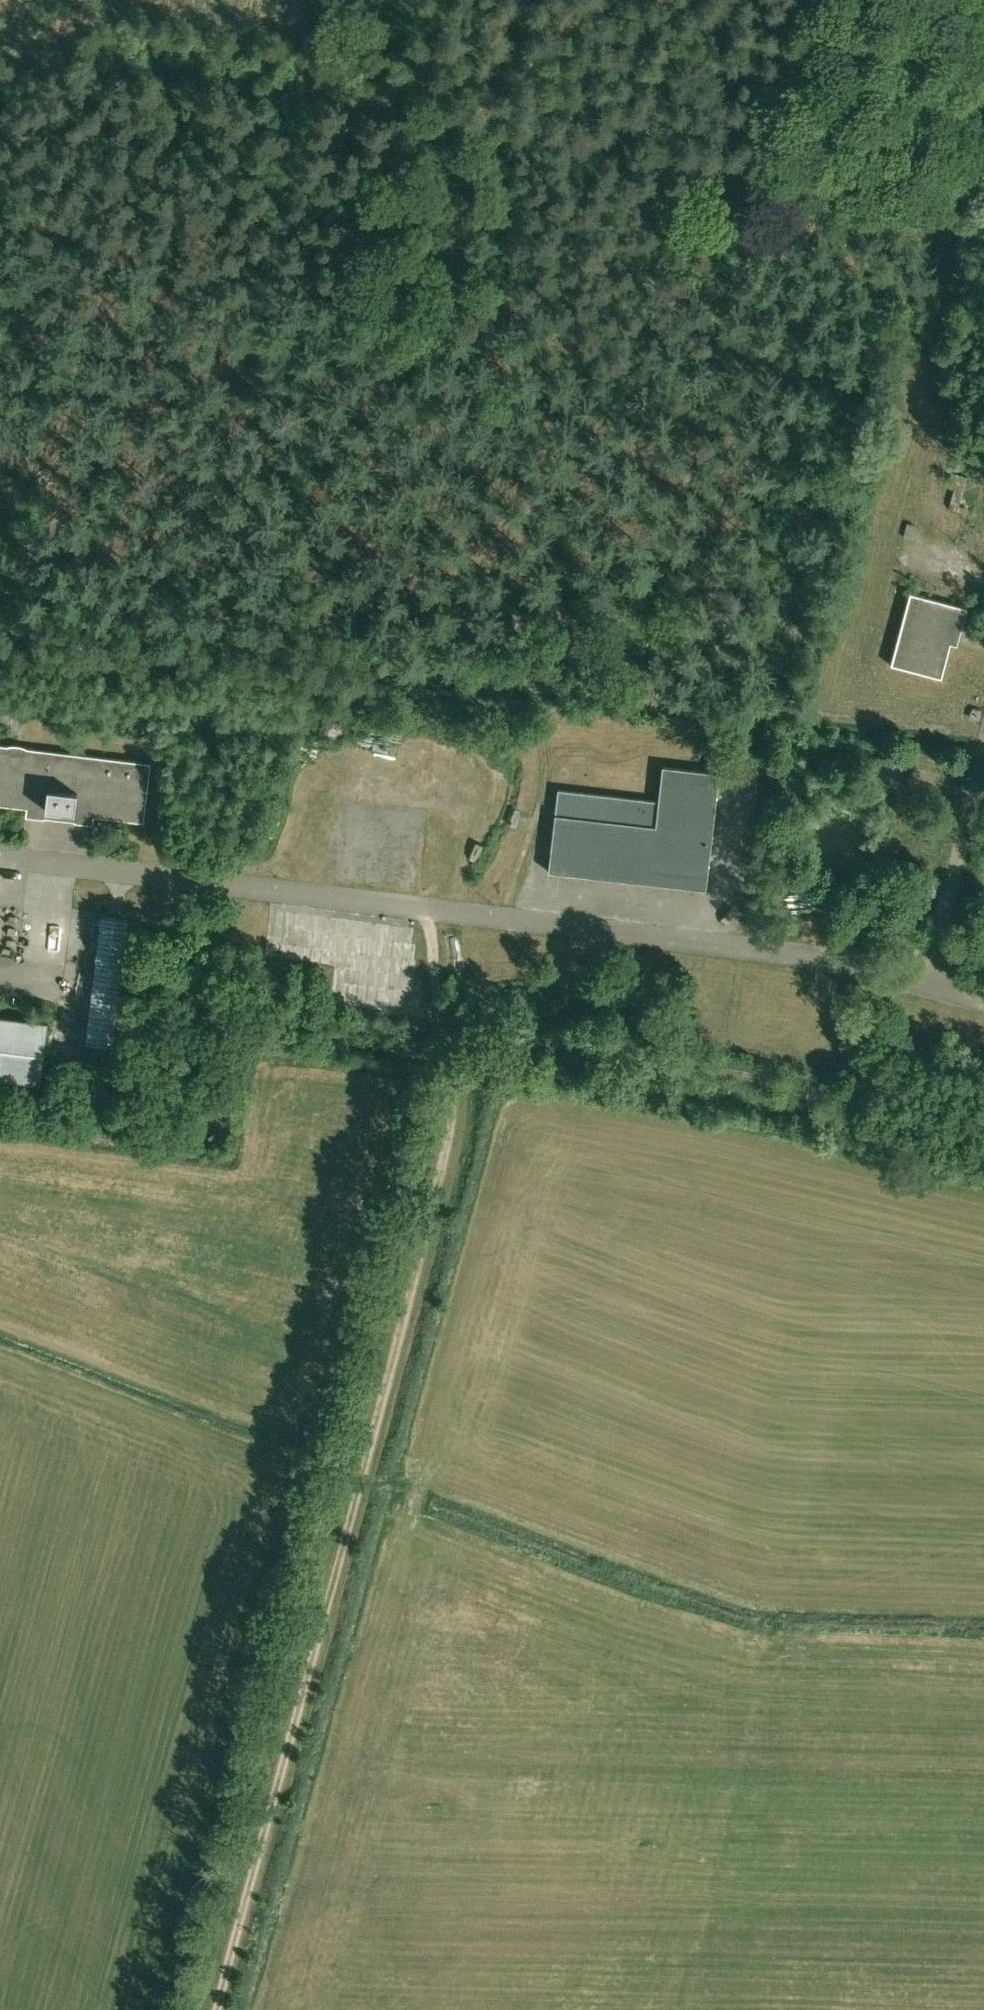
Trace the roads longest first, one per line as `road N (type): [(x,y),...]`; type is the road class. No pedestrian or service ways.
road 1 (track): [(242,2009),(474,1107)]

